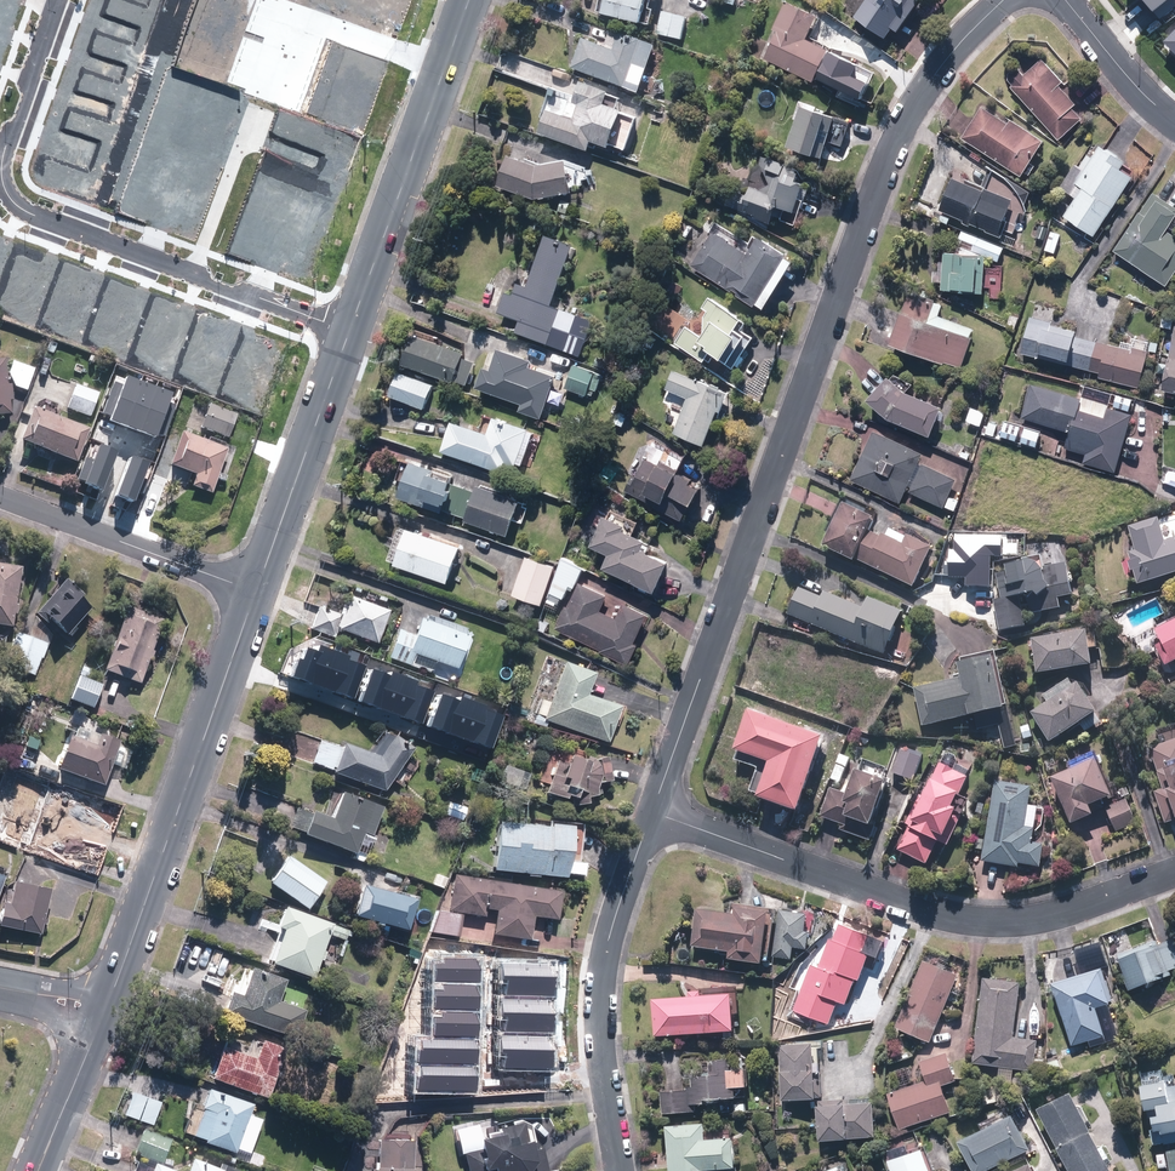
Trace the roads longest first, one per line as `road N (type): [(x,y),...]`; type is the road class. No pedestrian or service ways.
road 1 (residential): [(653,813),(898,137),(932,80),(1004,0)]
road 2 (residential): [(349,331),(228,292),(15,203),(5,189),(2,150),(30,95),(27,80),(56,0)]
road 3 (residential): [(653,813),(934,914),(973,920),(1064,912),(1174,871)]
road 4 (secondary): [(256,592),(104,1015)]
road 5 (residential): [(620,1170),(601,1029),(605,966),(653,813)]
road 6 (secondary): [(471,0),(349,331)]
road 7 (secondary): [(349,331),(256,592)]
road 8 (residential): [(256,592),(0,492)]
road 9 (secondary): [(104,1015),(38,1170)]
road 10 (residential): [(1063,0),(1129,84),(1174,123)]

